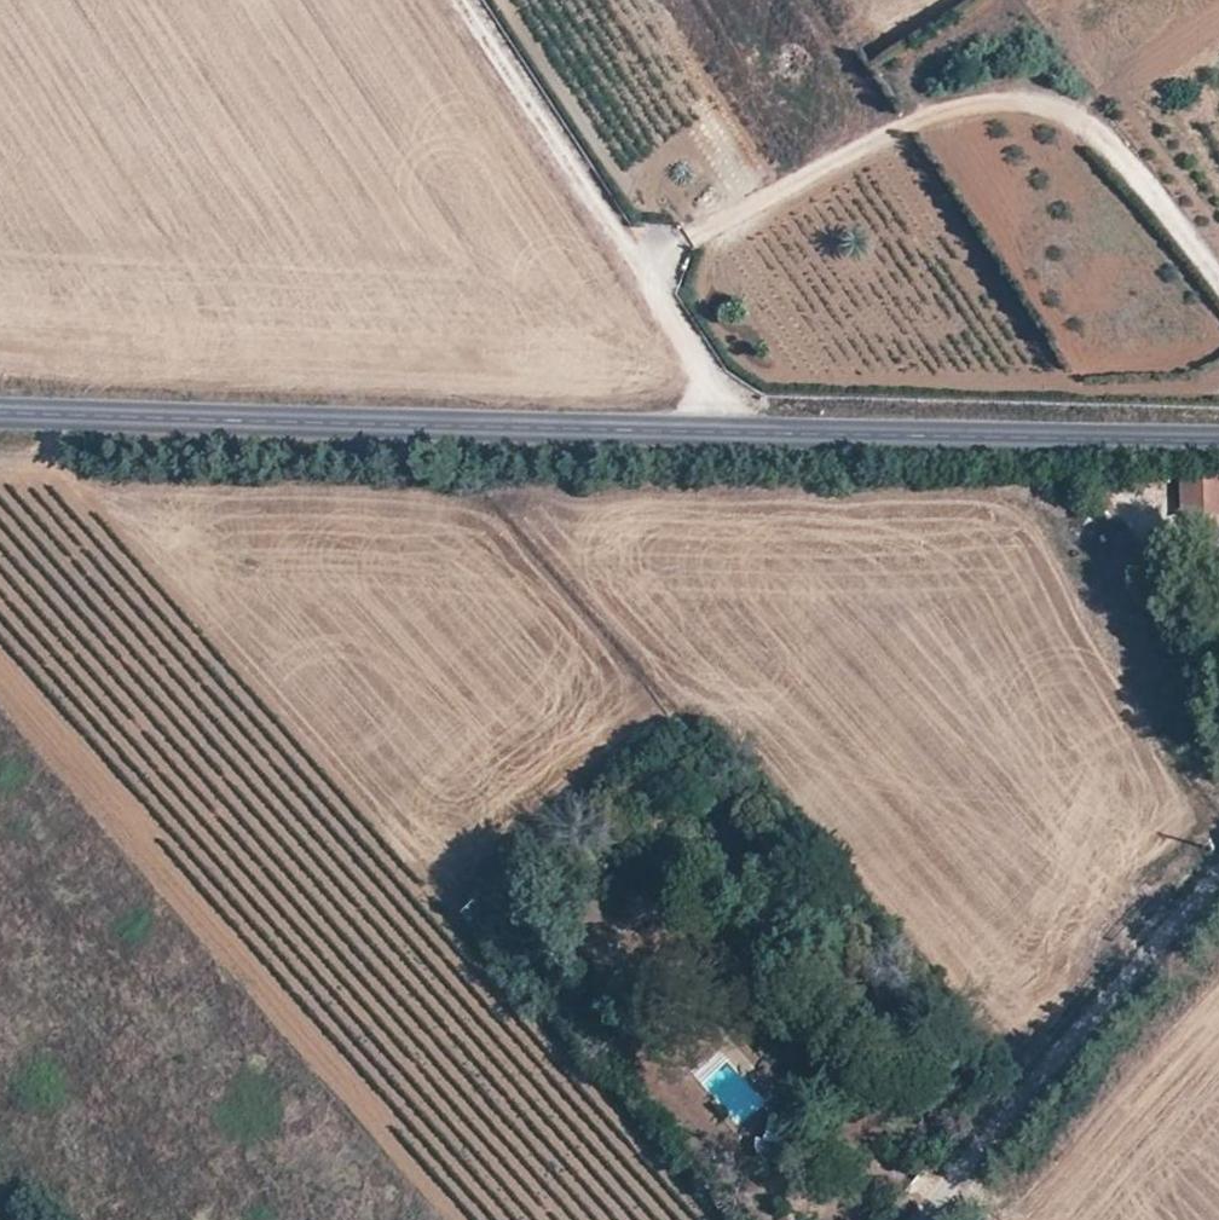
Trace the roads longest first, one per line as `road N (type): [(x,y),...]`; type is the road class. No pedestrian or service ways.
road 1 (tertiary): [(1218,444),(0,411)]
road 2 (unclassified): [(919,1219),(958,1166),(1218,877)]

